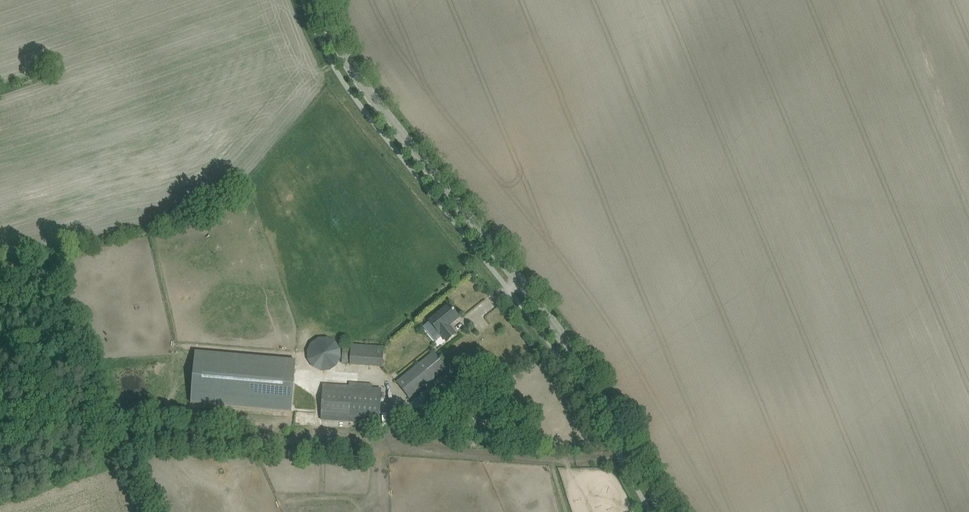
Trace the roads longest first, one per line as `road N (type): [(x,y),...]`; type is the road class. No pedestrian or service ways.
road 1 (track): [(0,424),(560,460),(631,452)]
road 2 (tertiary): [(665,511),(564,339),(366,90),(316,0)]

